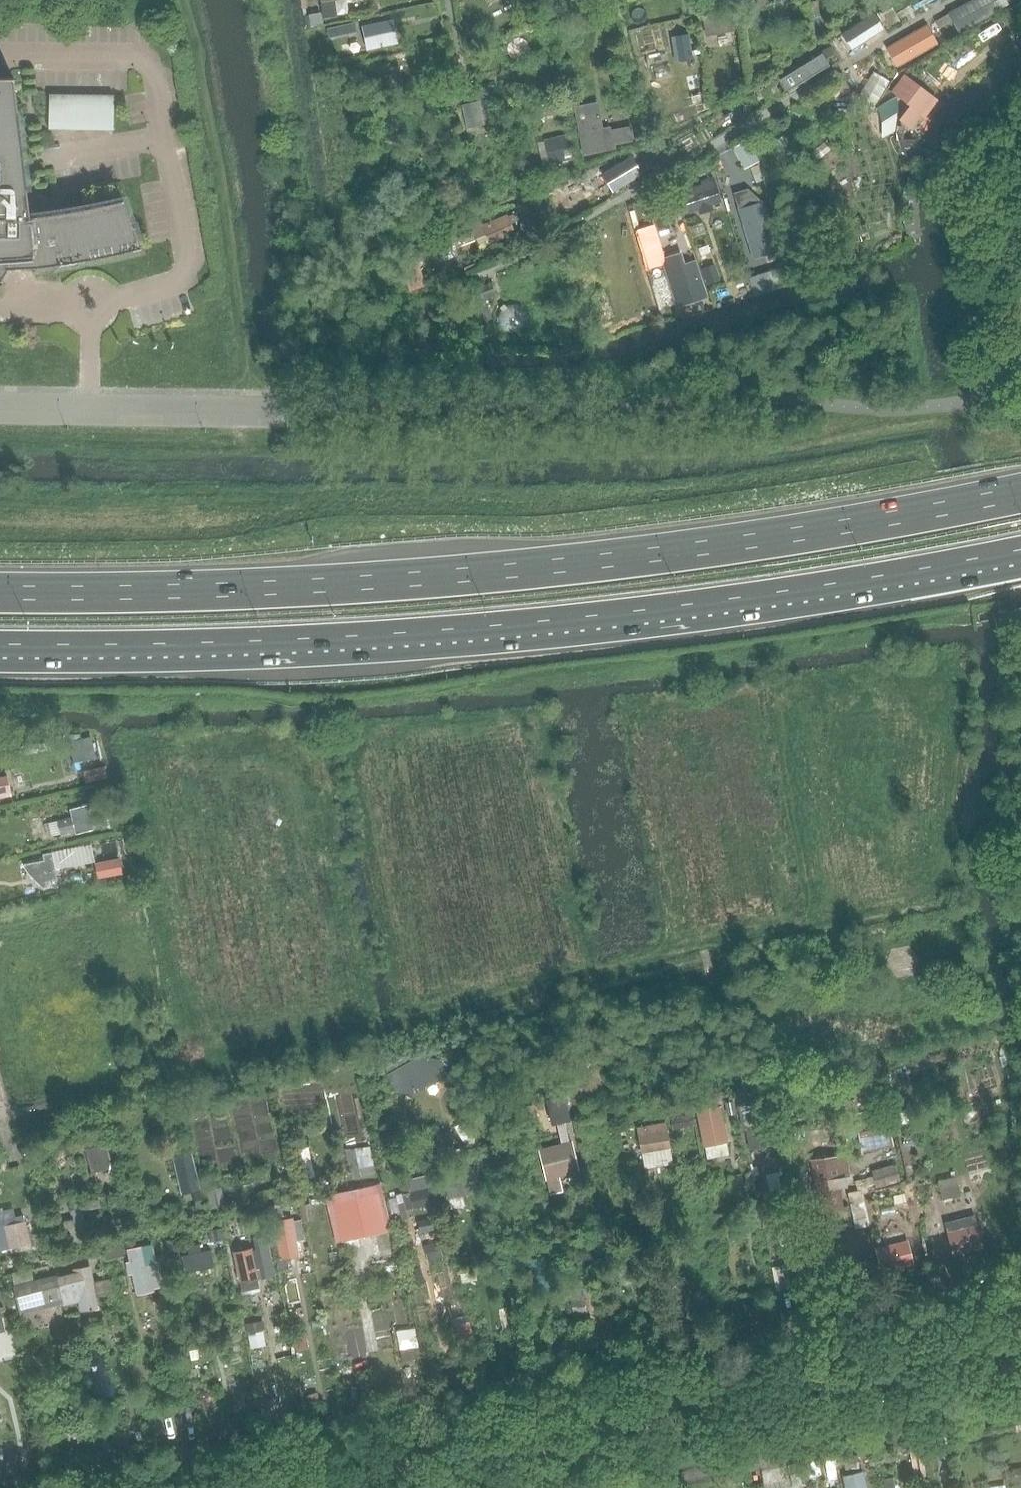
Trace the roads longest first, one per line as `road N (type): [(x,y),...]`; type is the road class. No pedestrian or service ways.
road 1 (trunk): [(1020,494),(611,562),(227,591),(0,594)]
road 2 (trunk): [(0,645),(474,628),(647,611),(1020,550)]
road 3 (track): [(816,1388),(797,1304),(0,1476)]
road 4 (unclassified): [(333,1487),(922,1367),(1020,1339)]
road 5 (track): [(1,1119),(352,1037)]
road 6 (unclassified): [(300,404),(0,403)]

